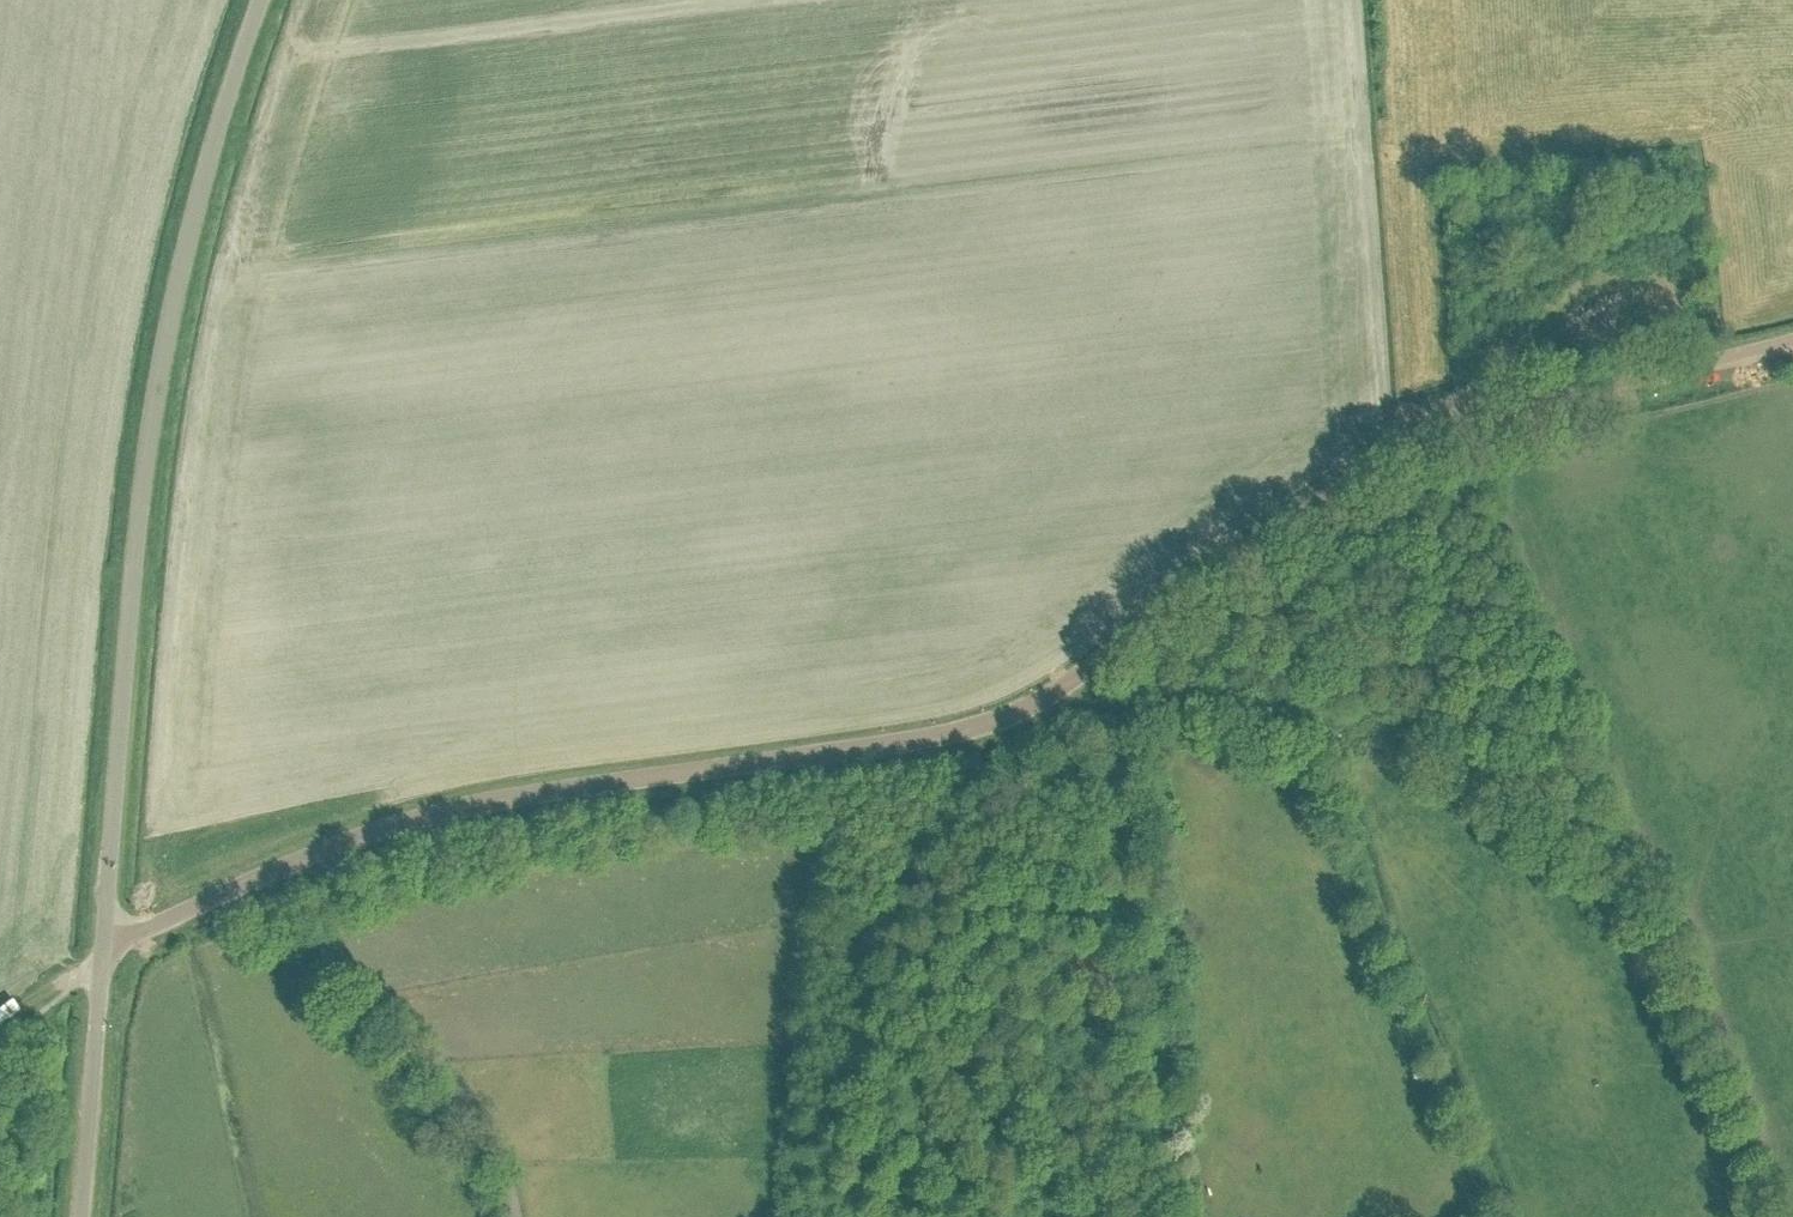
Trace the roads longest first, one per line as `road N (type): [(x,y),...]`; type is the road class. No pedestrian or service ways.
road 1 (unclassified): [(104,947),(317,853),(478,803),(937,737),(988,722),(1063,688),(1400,454),(1505,416),(1792,344)]
road 2 (unclassified): [(104,947),(164,340),(231,78),(259,0)]
road 3 (unclassified): [(81,1216),(104,947)]
road 4 (track): [(0,1022),(104,947)]

